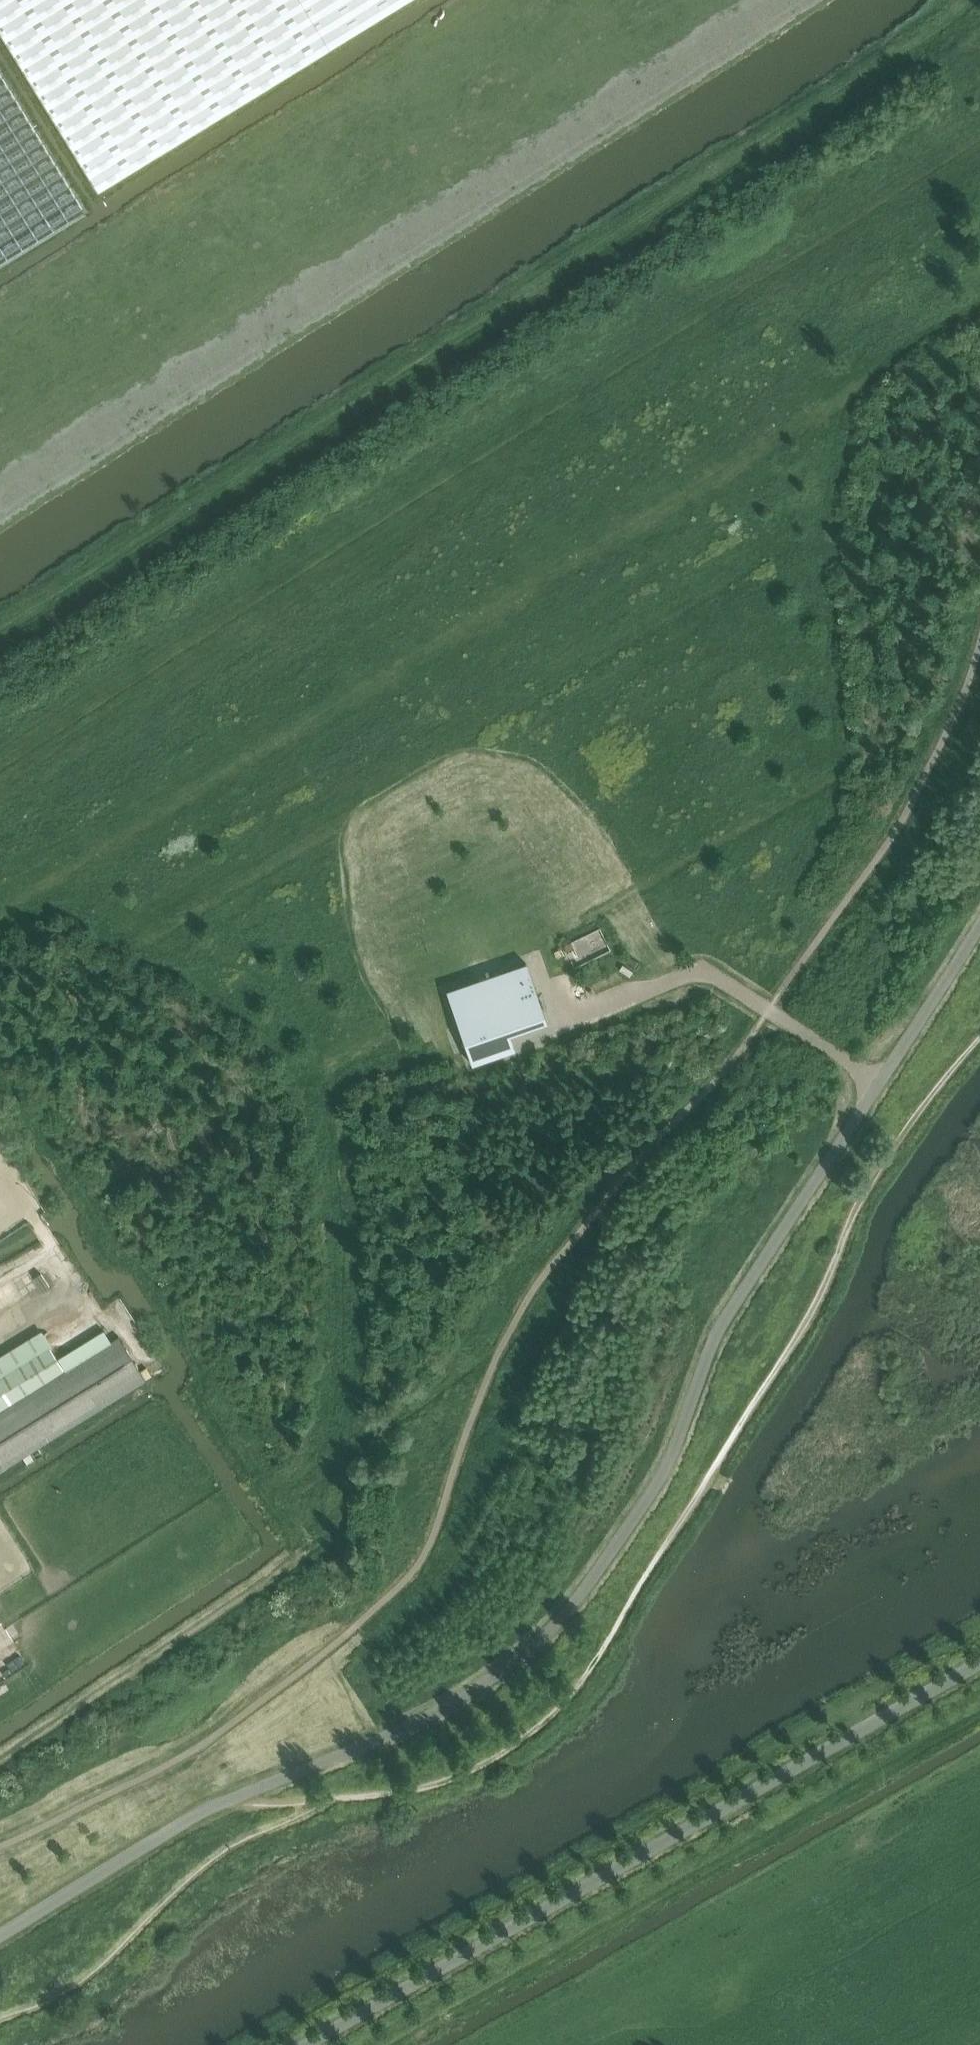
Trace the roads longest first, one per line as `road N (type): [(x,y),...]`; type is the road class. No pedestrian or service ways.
road 1 (track): [(878,1086),(773,1007),(705,972),(577,1009)]

